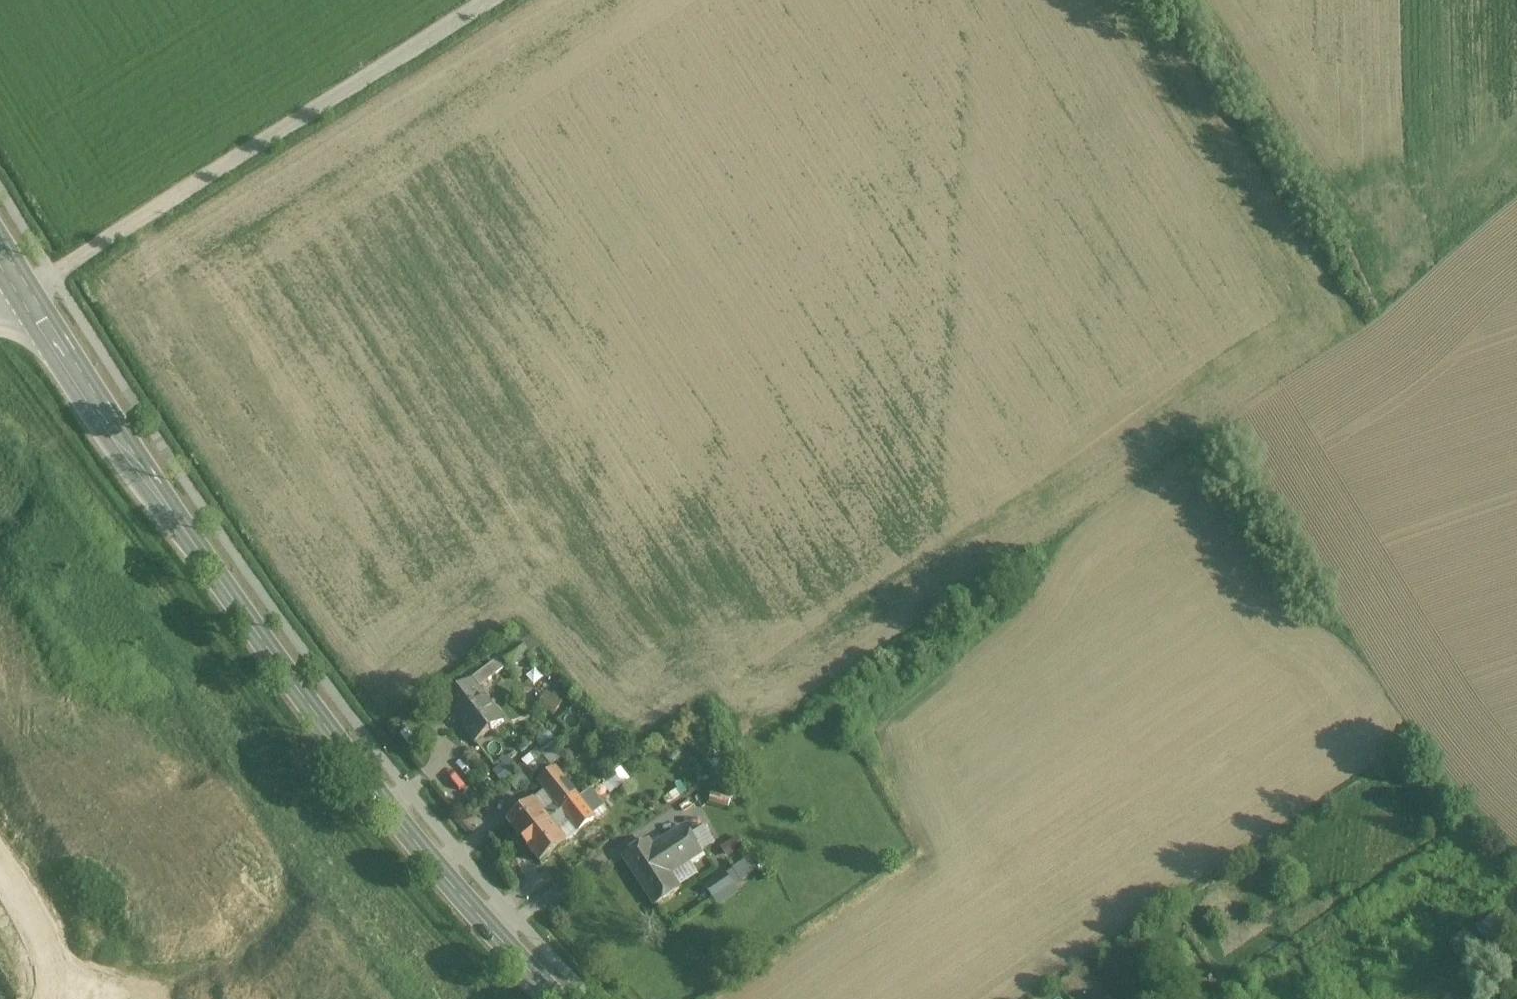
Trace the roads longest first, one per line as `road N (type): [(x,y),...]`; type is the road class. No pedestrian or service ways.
road 1 (secondary): [(0,244),(155,492),(360,771),(557,998)]

